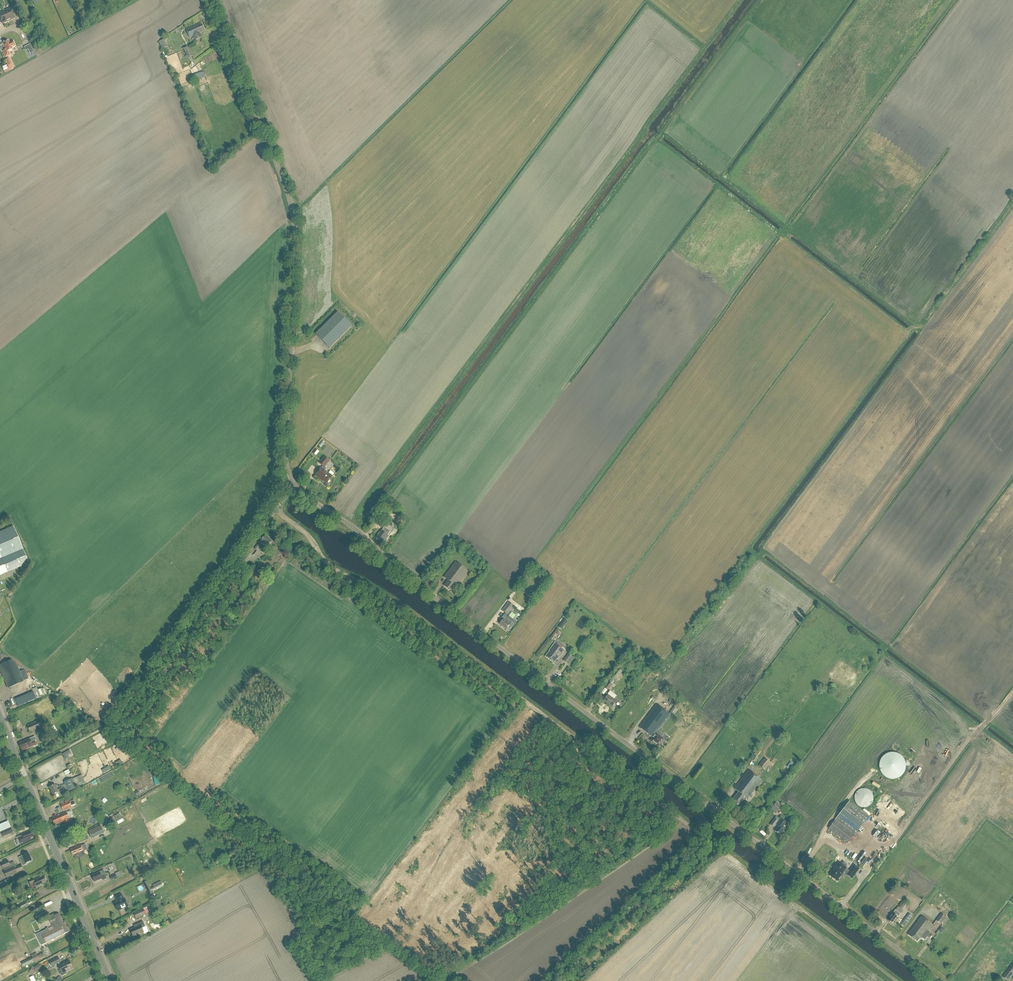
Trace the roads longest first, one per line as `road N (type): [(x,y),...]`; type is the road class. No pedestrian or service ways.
road 1 (tertiary): [(939,980),(295,487)]
road 2 (track): [(275,511),(310,537),(328,565),(445,640),(895,980)]
road 3 (tertiary): [(295,487),(286,464),(293,217),(211,0)]
road 4 (track): [(677,816),(433,980)]
road 5 (primary): [(110,980),(0,718)]

